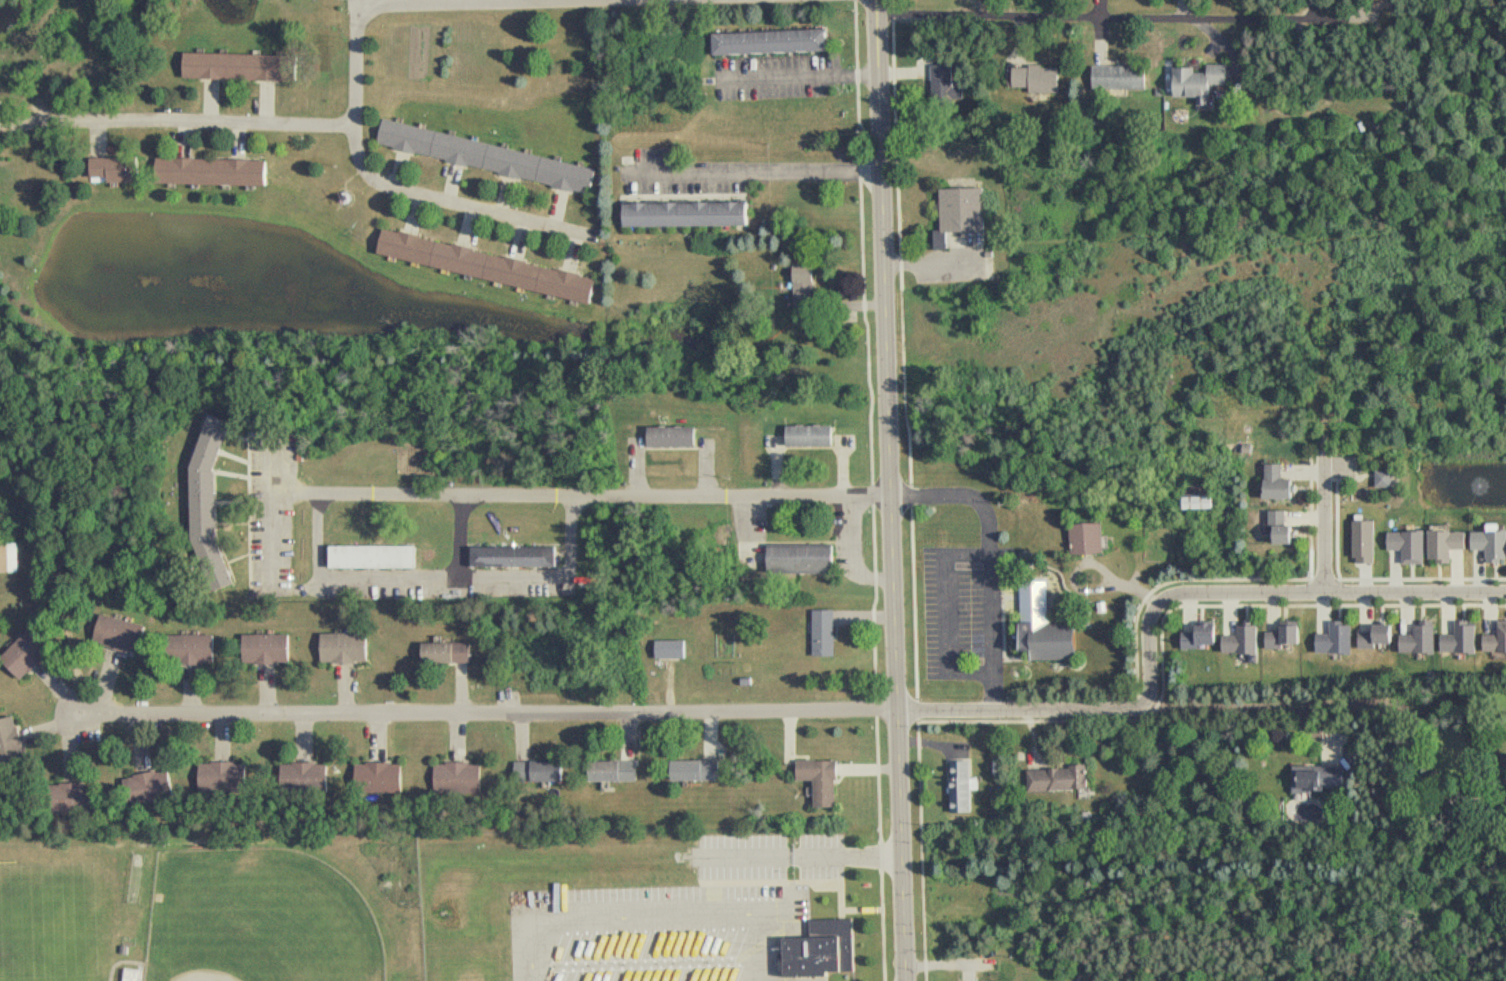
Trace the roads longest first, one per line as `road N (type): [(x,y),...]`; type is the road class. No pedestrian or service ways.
road 1 (residential): [(86,716),(1140,707)]
road 2 (residential): [(876,0),(908,980)]
road 3 (residential): [(892,497),(273,495)]
road 4 (residential): [(877,16),(1362,17)]
road 5 (residential): [(1140,707),(1151,685),(1149,620),(1177,593),(1505,593)]
road 6 (residential): [(611,0),(364,11),(353,127)]
road 7 (residential): [(1140,707),(1357,706),(1410,731),(1429,774),(1444,793),(1460,796)]
road 8 (residential): [(353,127),(44,122)]
road 9 (residential): [(353,127),(369,173),(392,188),(600,236)]
road 10 (residential): [(276,426),(273,588)]
road 11 (residential): [(1325,593),(1325,451)]

